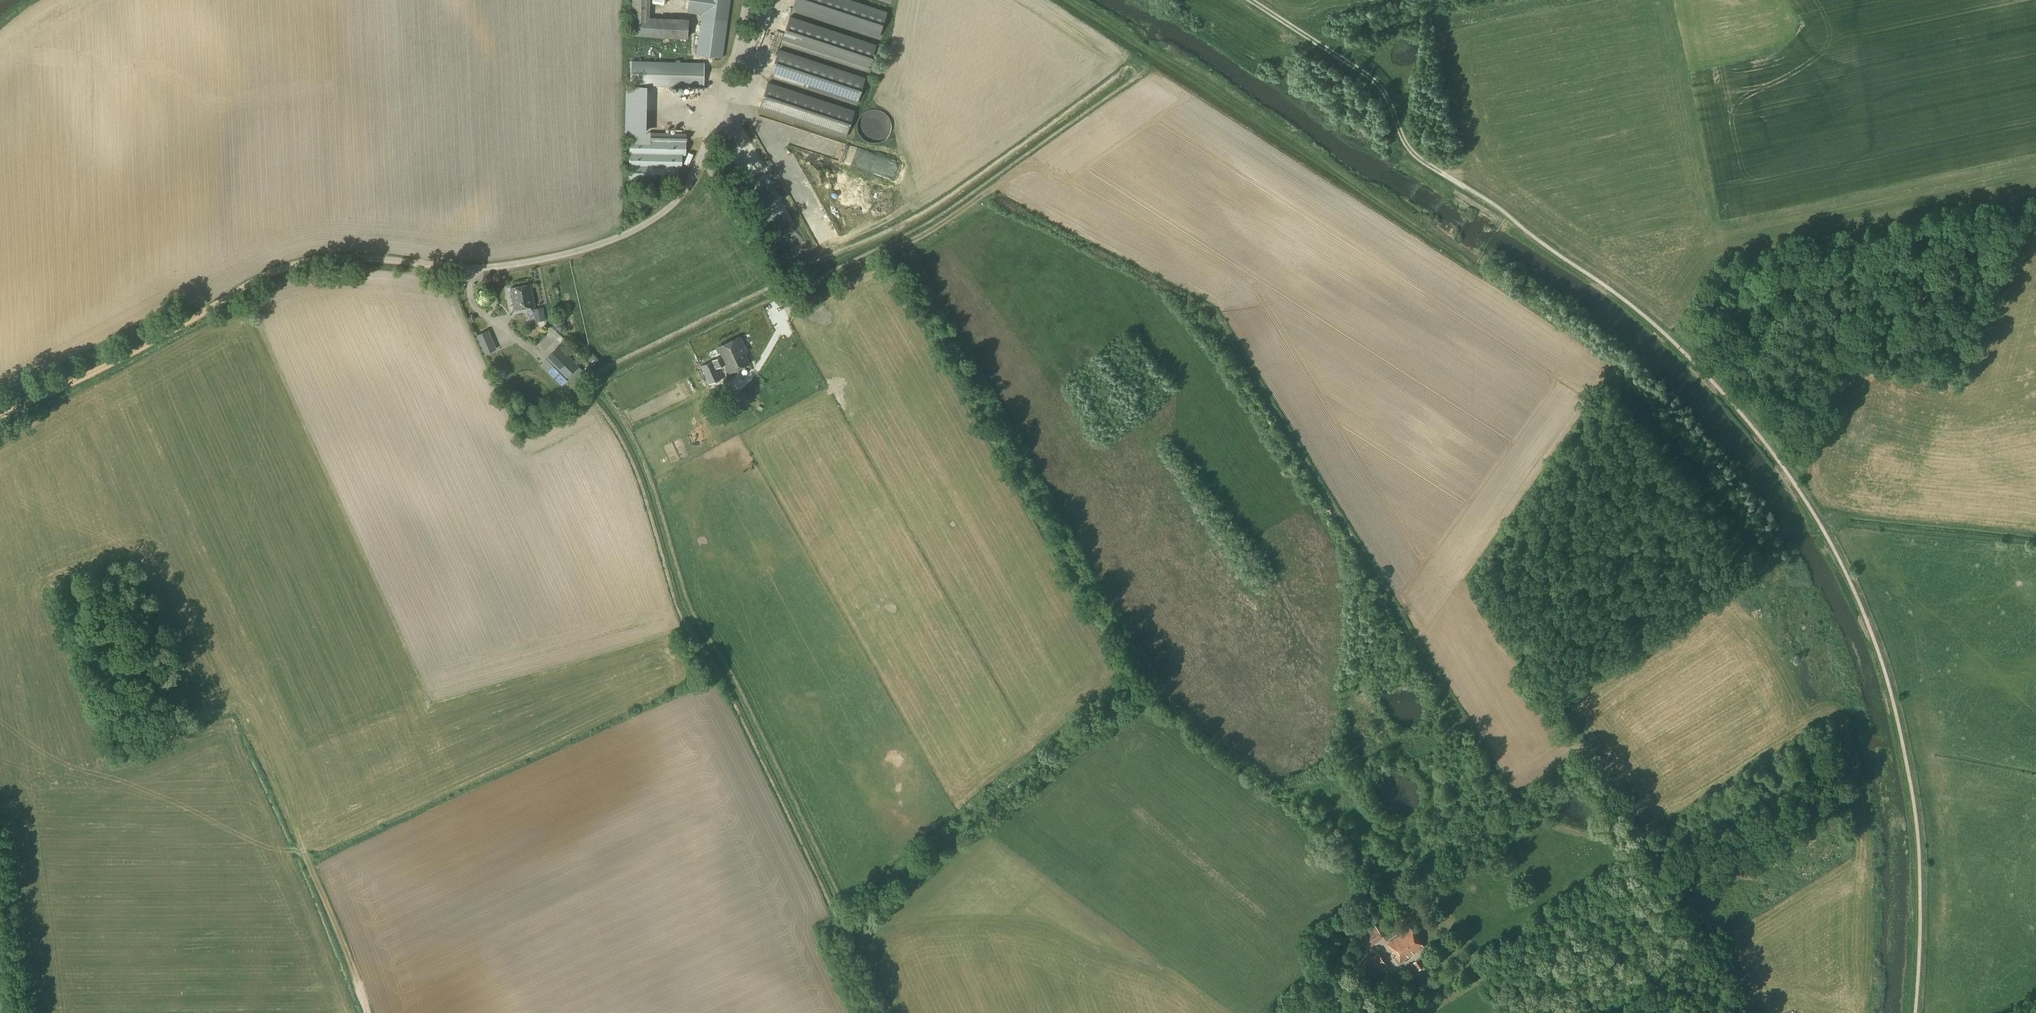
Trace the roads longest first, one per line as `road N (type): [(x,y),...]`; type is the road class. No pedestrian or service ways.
road 1 (track): [(0,418),(286,270),(339,261),(437,271)]
road 2 (unclassified): [(437,271),(487,270),(603,247),(659,216),(701,159),(742,0)]
road 3 (track): [(1250,0),(1373,79),(1408,149),(1468,187)]
road 4 (track): [(2035,212),(1776,266)]

